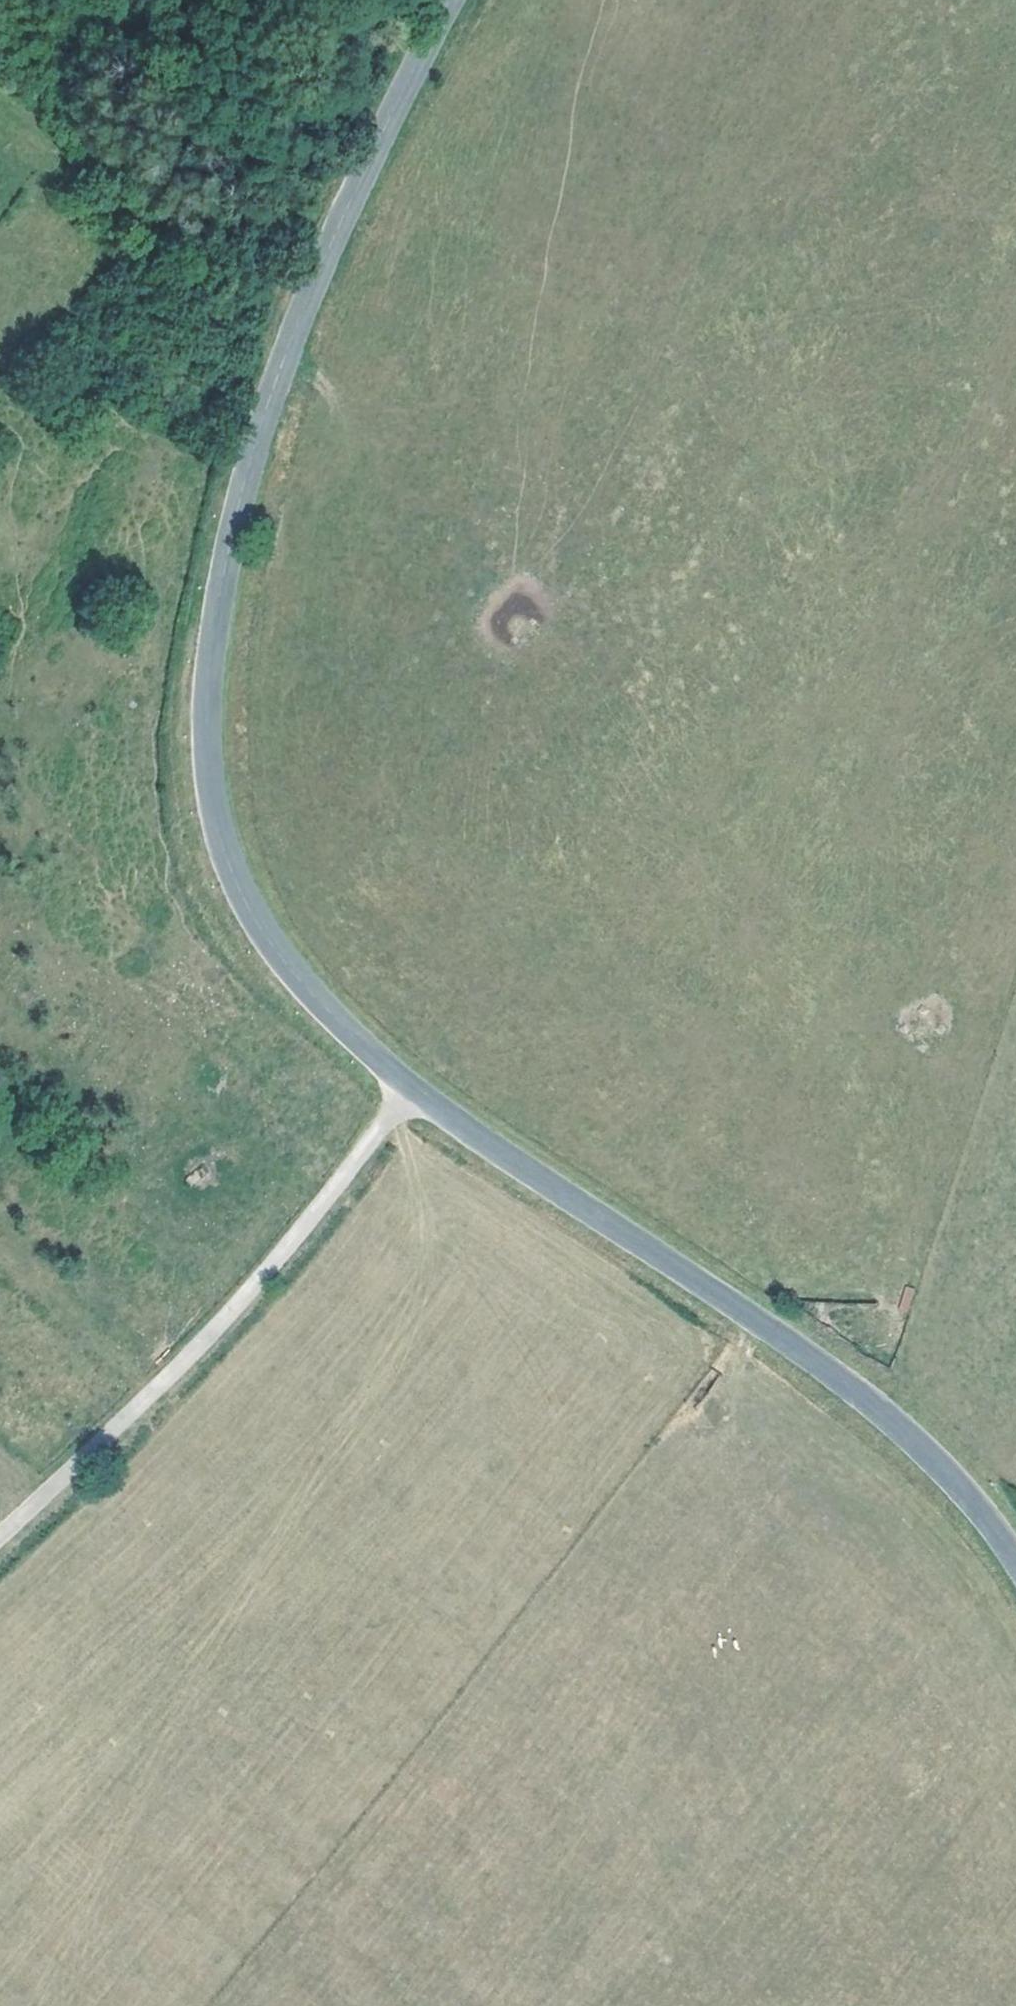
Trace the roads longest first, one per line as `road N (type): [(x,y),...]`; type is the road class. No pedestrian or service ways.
road 1 (tertiary): [(1015,1566),(976,1511),(863,1402),(461,1134),(401,1085),(280,966),(231,881),(205,751),(225,562),(279,371),(450,0)]
road 2 (track): [(410,1093),(296,1244),(190,1362),(0,1546)]

